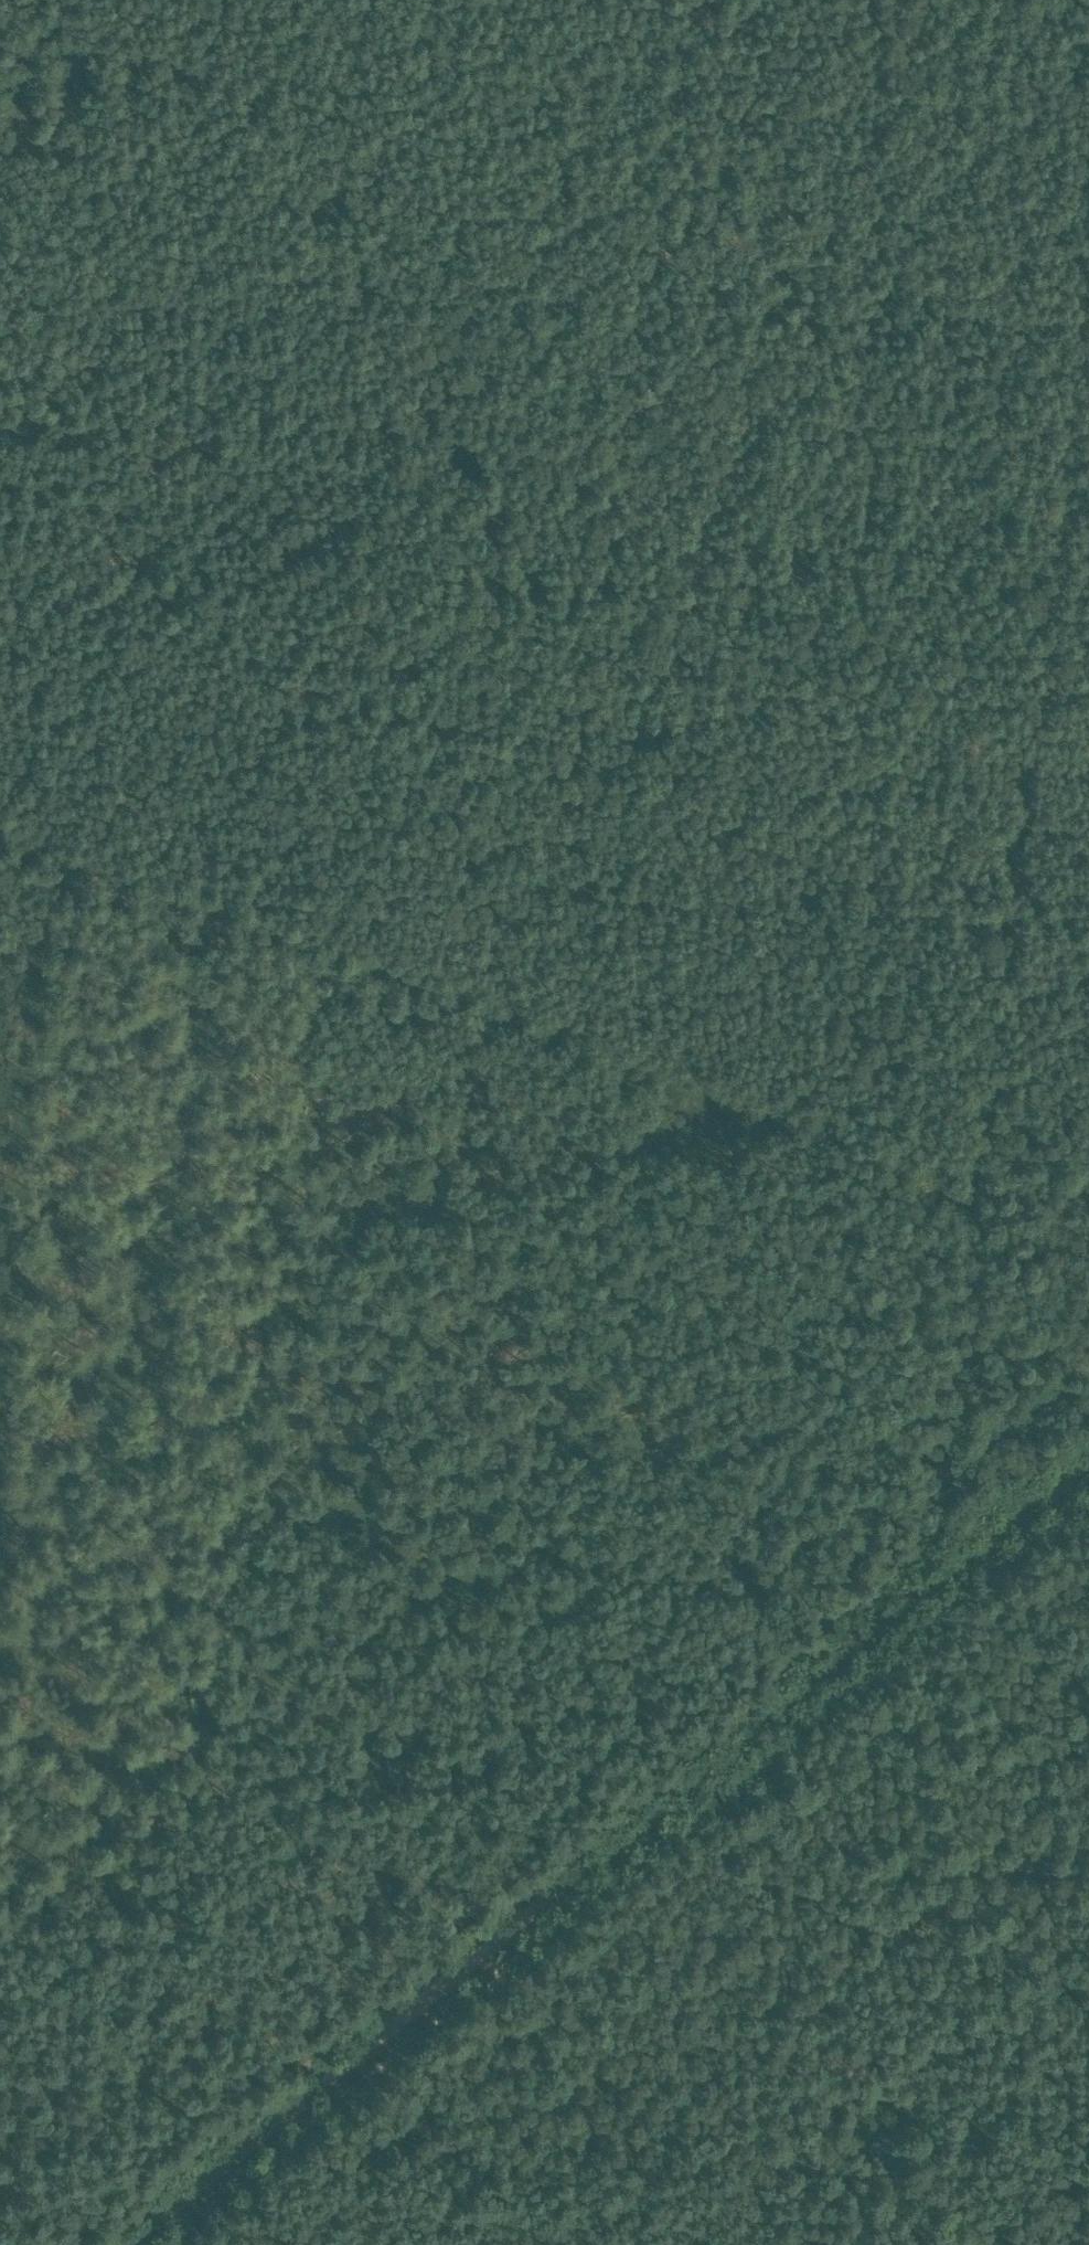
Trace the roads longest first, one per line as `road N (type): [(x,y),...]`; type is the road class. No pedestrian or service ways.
road 1 (track): [(129,2244),(979,1523),(1088,1467)]

